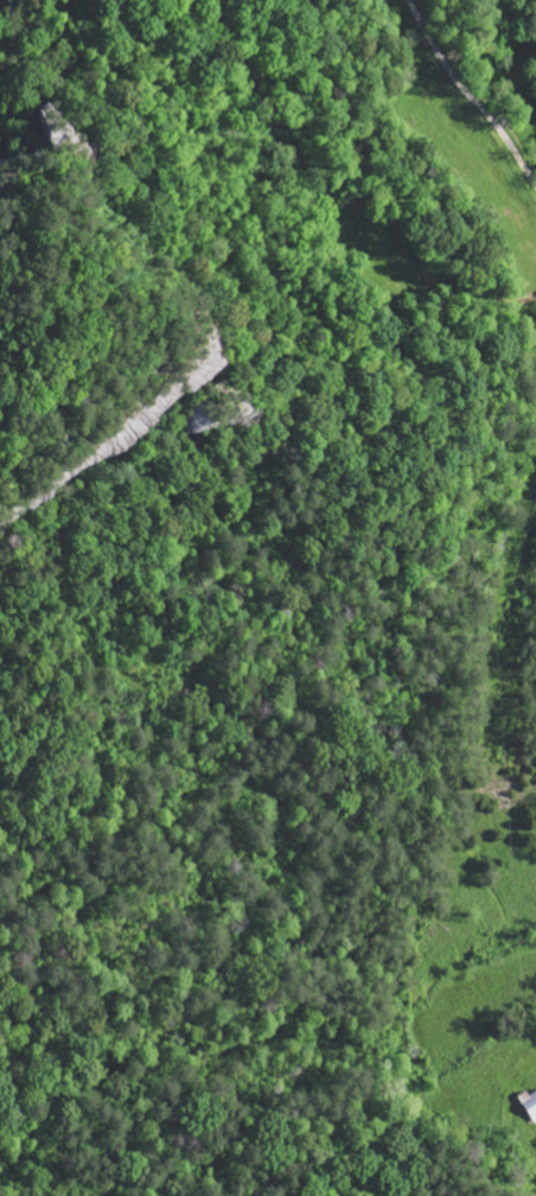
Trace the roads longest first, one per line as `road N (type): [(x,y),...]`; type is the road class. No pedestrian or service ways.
road 1 (residential): [(407,0),(535,185)]

